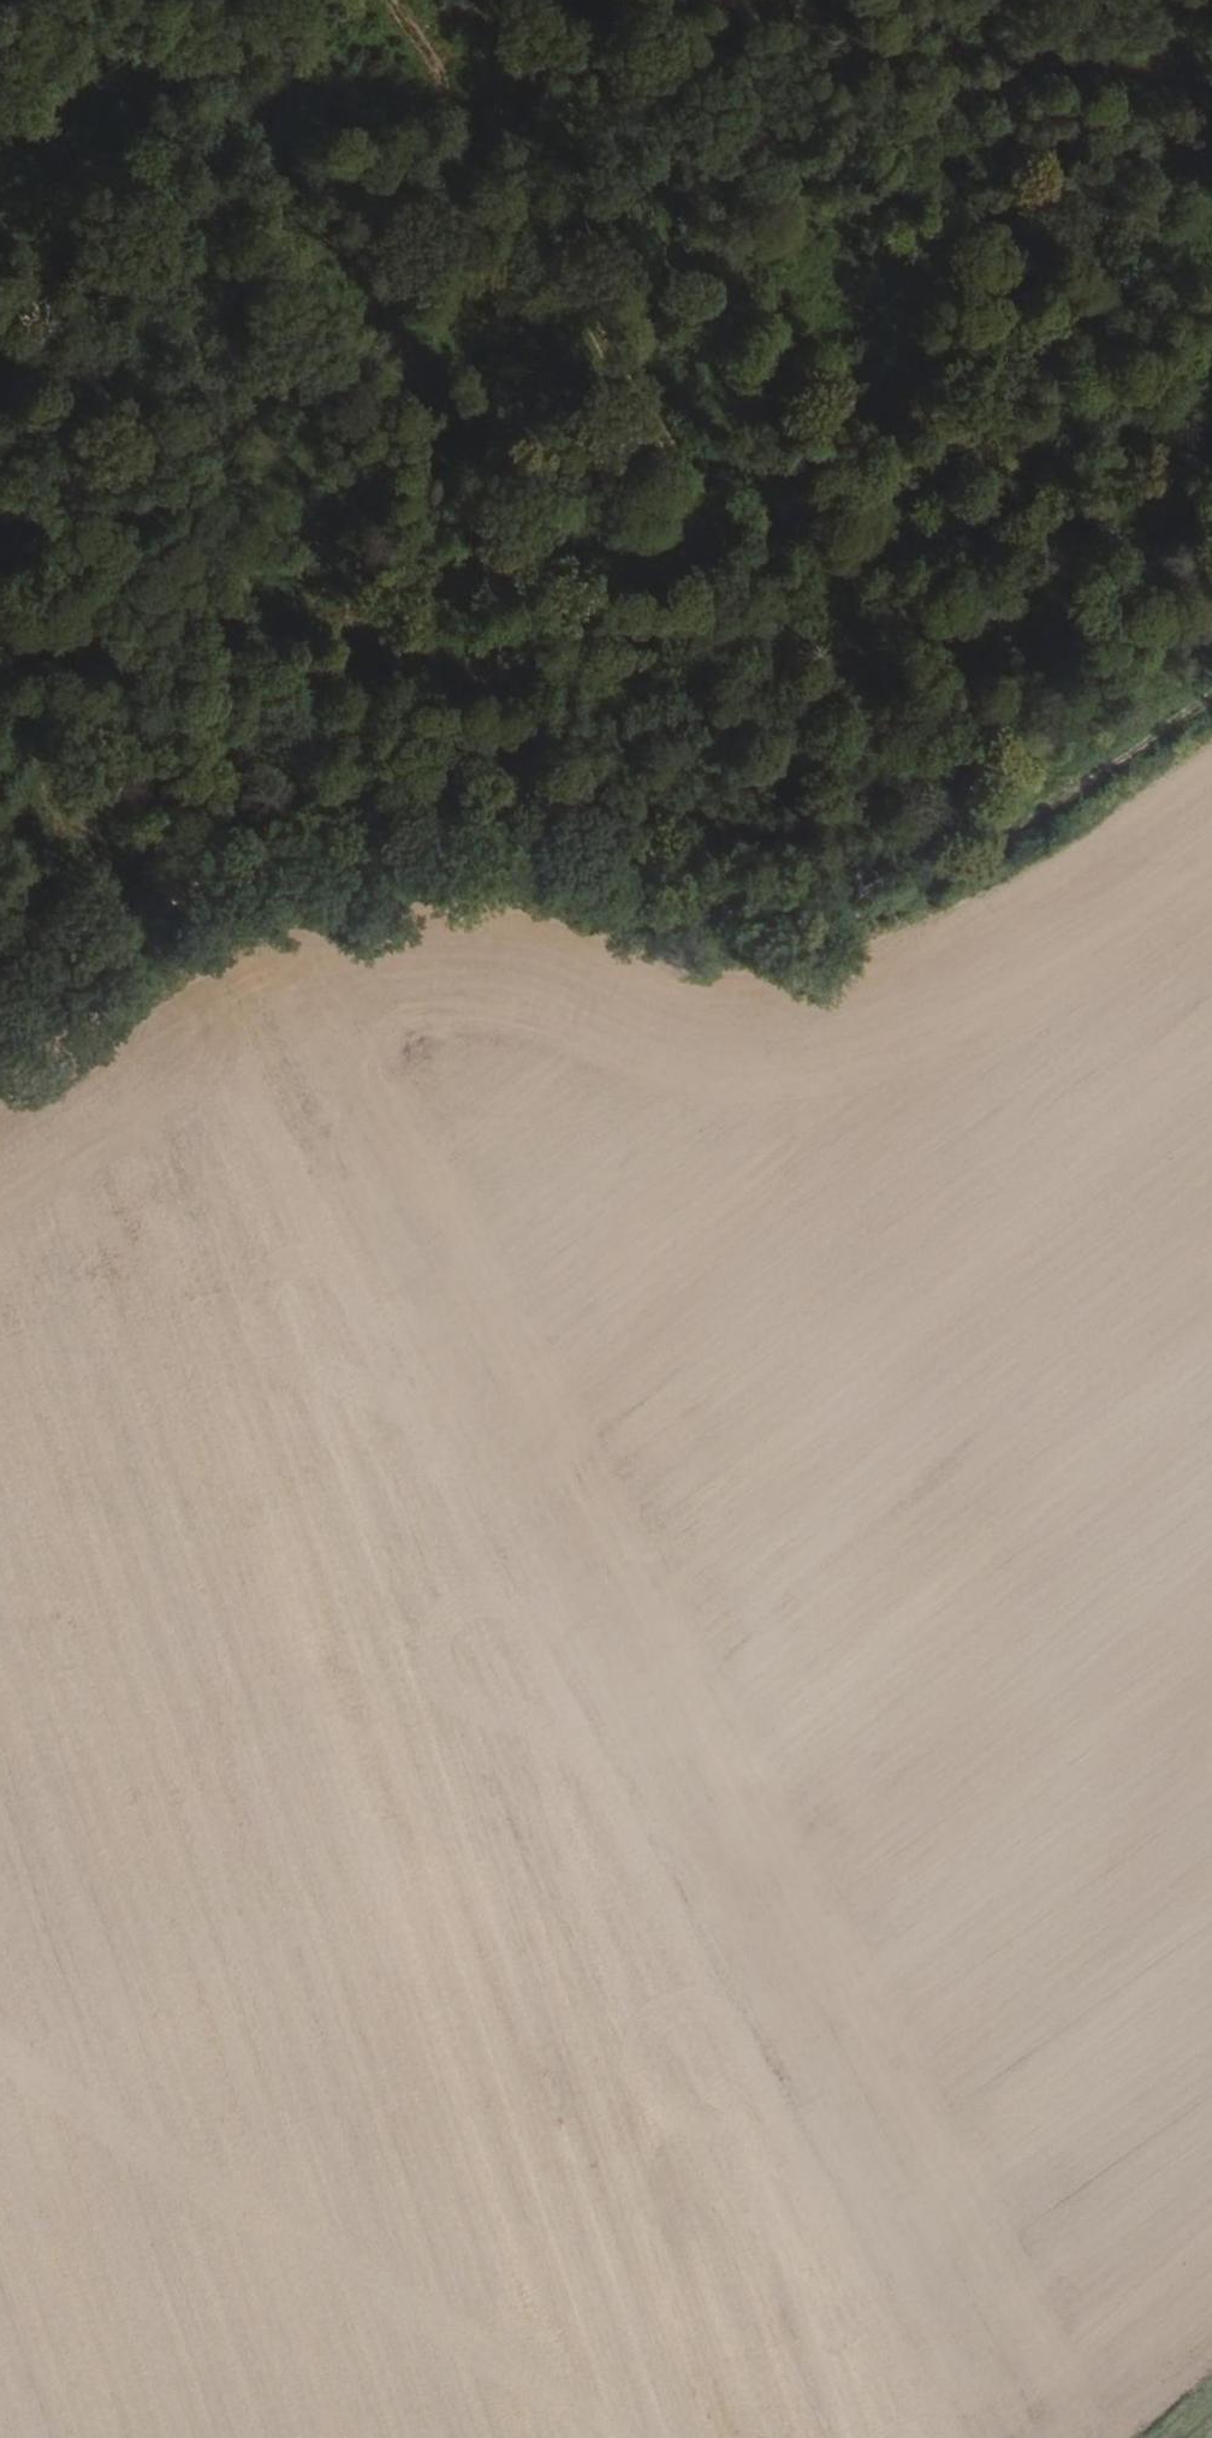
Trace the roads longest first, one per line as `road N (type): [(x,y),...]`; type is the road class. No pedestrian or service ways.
road 1 (track): [(1211,669),(1055,812),(312,863),(0,1030)]

